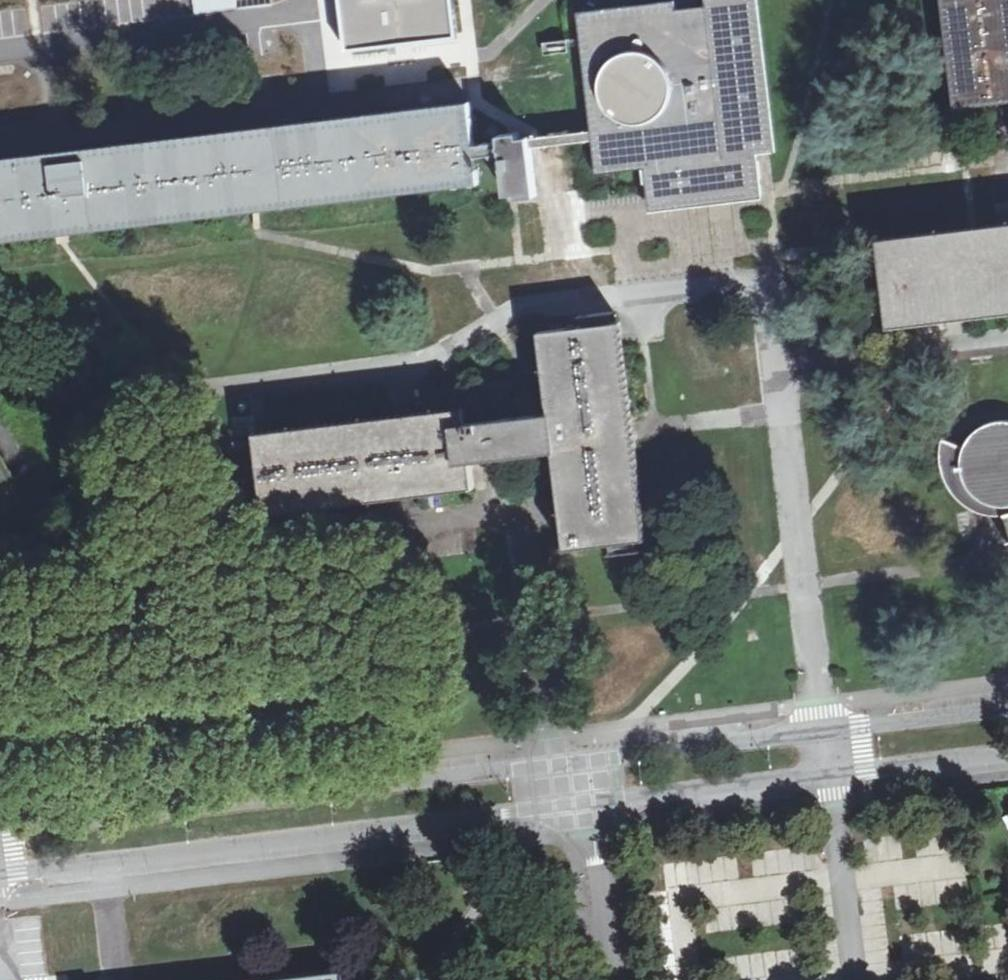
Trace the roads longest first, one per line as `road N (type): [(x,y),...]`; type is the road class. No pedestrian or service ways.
road 1 (unclassified): [(0,875),(588,796)]
road 2 (unclassified): [(584,759),(0,830)]
road 3 (unclassified): [(1007,706),(584,759)]
road 4 (unclassified): [(588,796),(1007,748)]
road 5 (unclassified): [(588,796),(614,979)]

